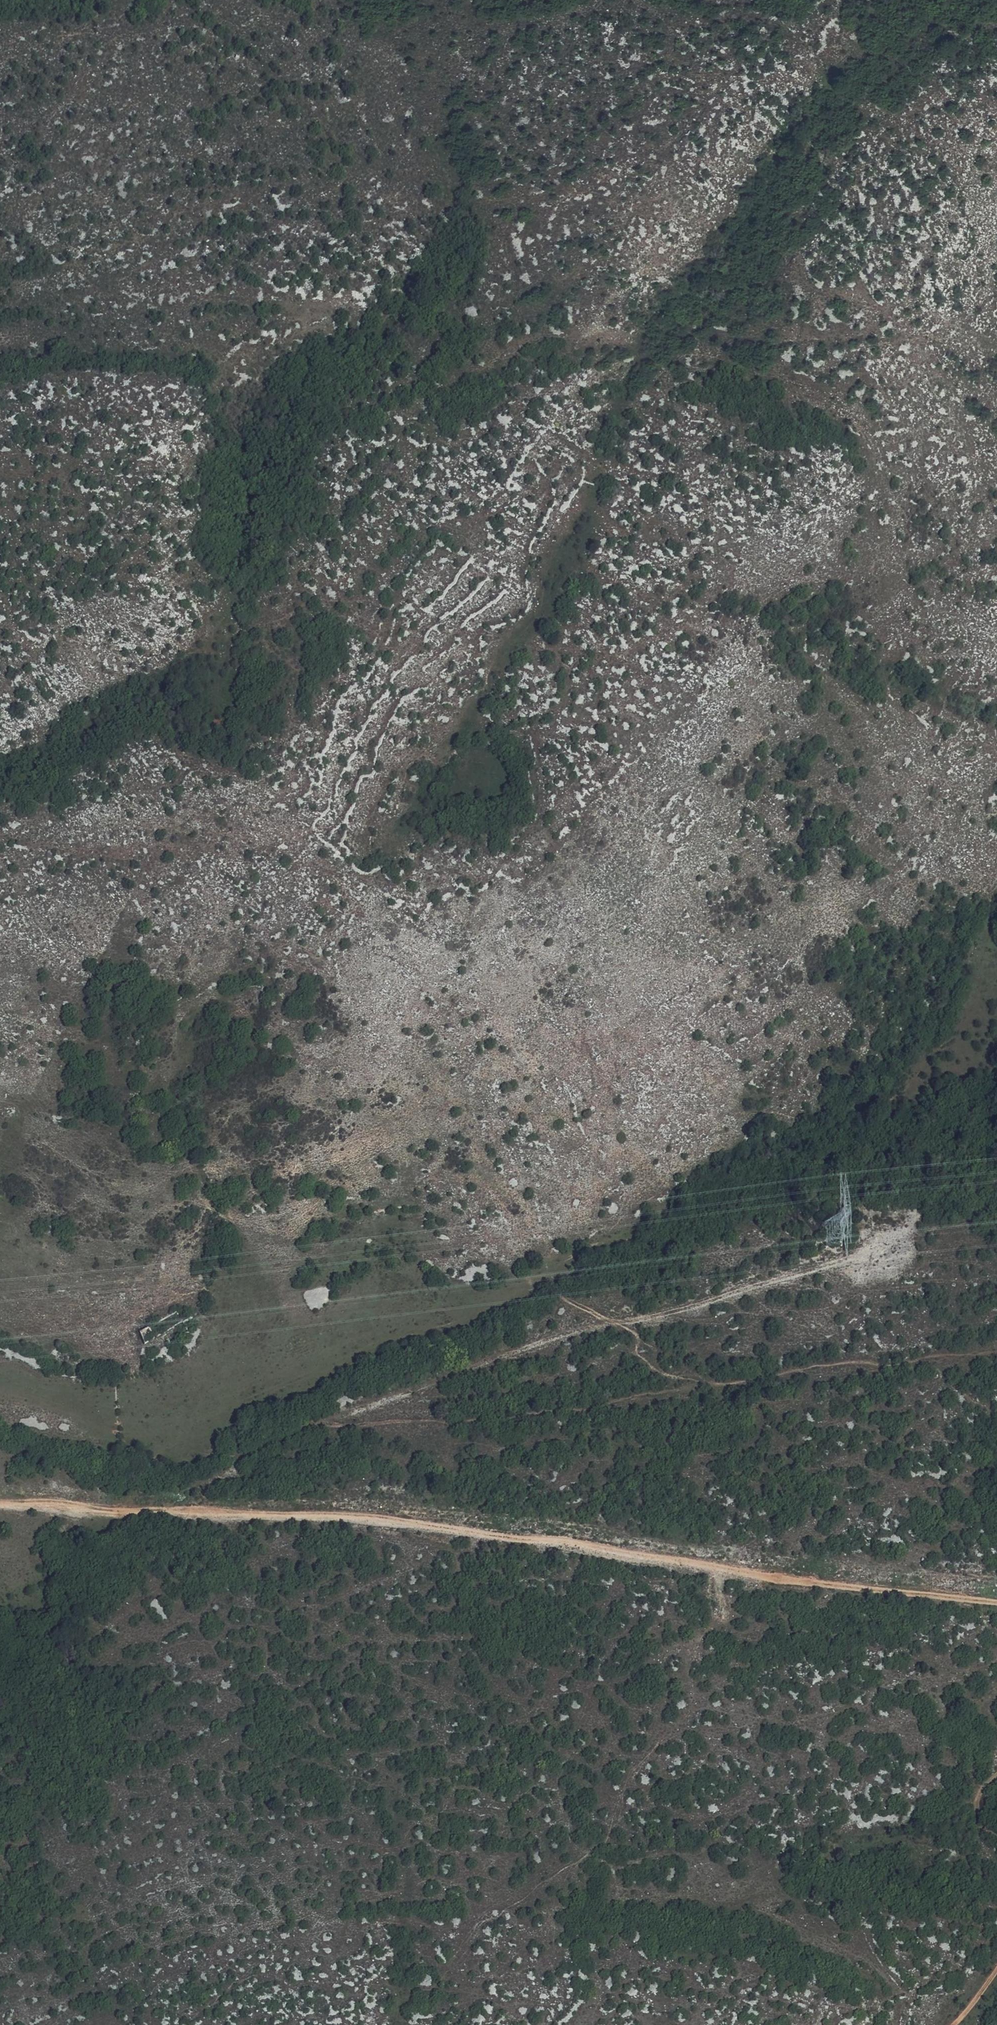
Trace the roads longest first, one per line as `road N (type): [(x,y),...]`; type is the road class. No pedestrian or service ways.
road 1 (track): [(0,1505),(448,1532),(996,1600)]
road 2 (track): [(0,1440),(174,1486),(388,1393),(523,1389),(755,1339)]

